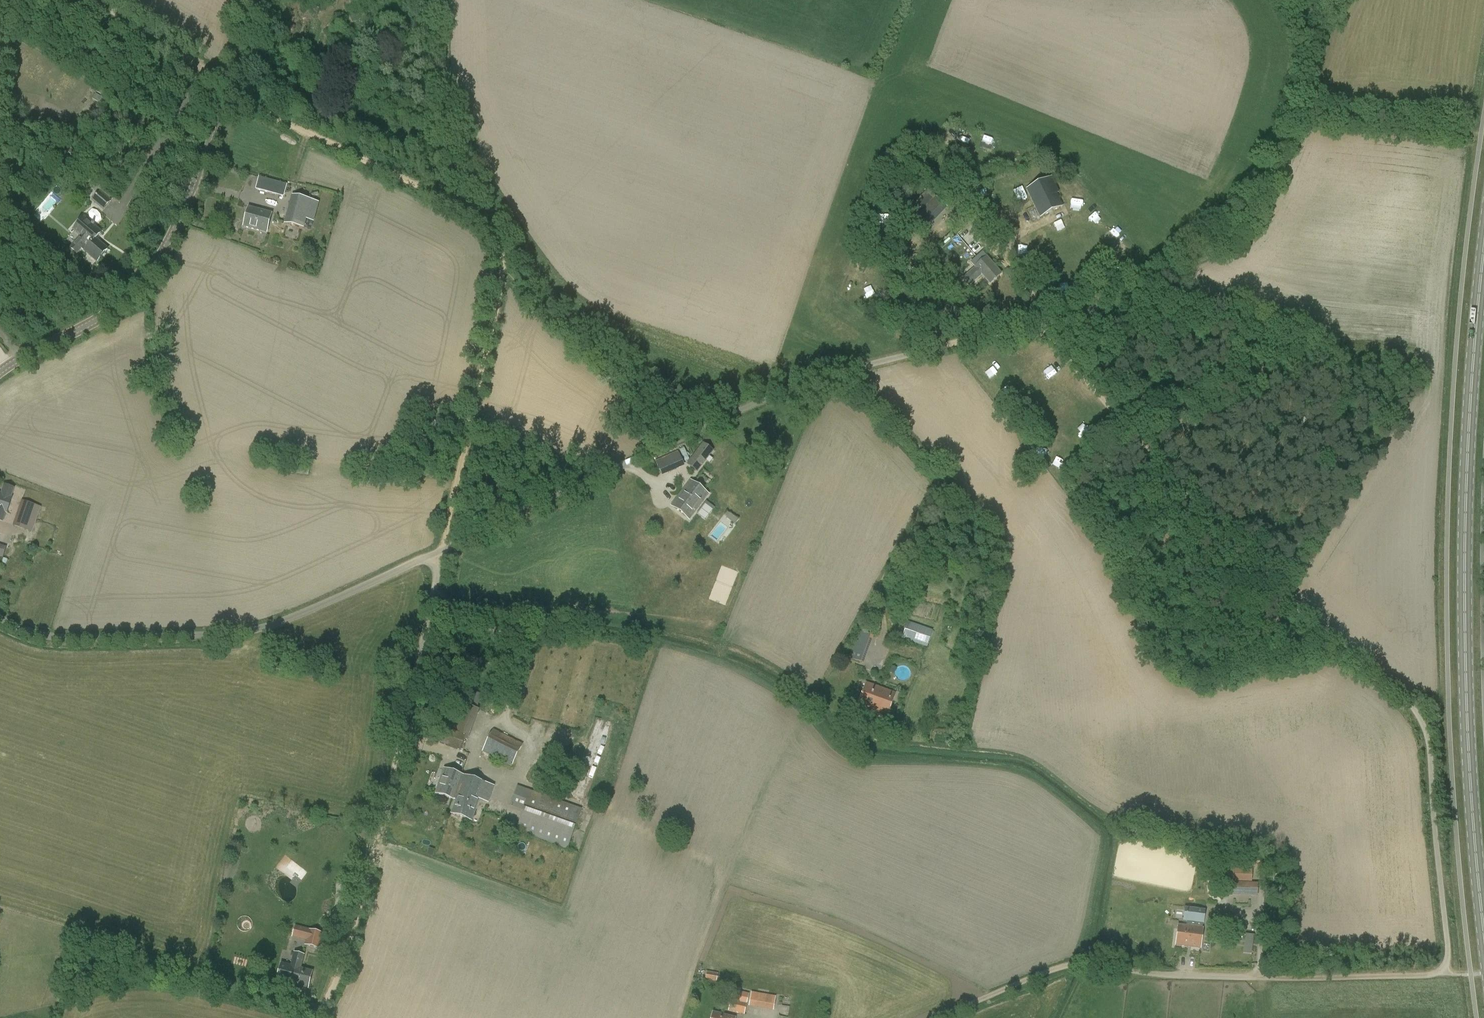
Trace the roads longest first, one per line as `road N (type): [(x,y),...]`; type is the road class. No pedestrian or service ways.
road 1 (unclassified): [(0,617),(57,637),(239,631),(442,549),(779,391),(930,349)]
road 2 (track): [(319,1017),(349,944),(402,740),(504,270),(501,246),(473,211)]
road 3 (primary): [(1483,925),(1466,589),(1483,249)]
road 4 (track): [(1401,693),(1242,565),(1054,340),(1024,329),(930,349)]
road 5 (track): [(1445,974),(1162,975),(1078,963),(939,1017)]
road 6 (track): [(1054,340),(1140,282),(1219,252),(1246,227),(1293,123),(1307,115),(1464,134)]
road 7 (unclassified): [(0,371),(137,294),(154,273),(259,0)]
road 8 (unclassified): [(1445,974),(1430,744),(1401,693)]
road 9 (track): [(473,211),(227,88)]
road 10 (track): [(443,0),(447,125),(473,211)]
road 11 (track): [(230,80),(94,0)]

